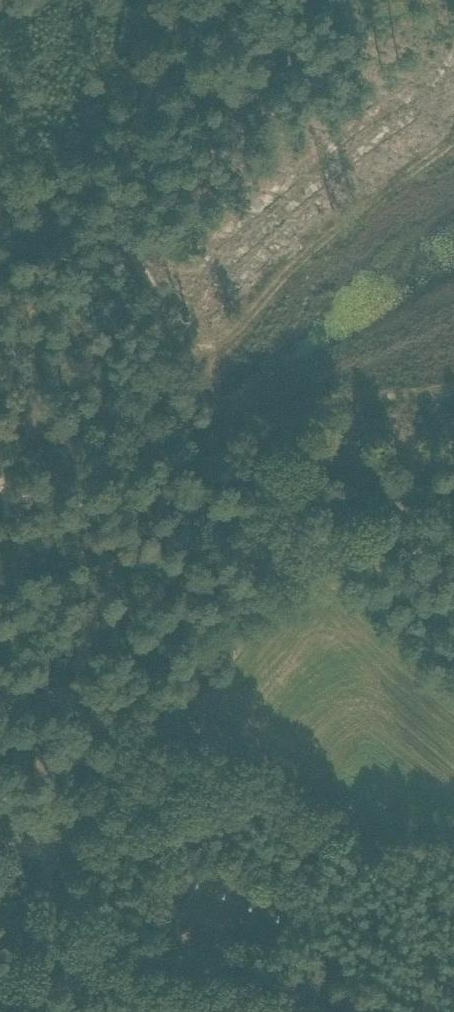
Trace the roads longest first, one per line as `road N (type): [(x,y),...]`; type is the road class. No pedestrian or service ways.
road 1 (track): [(51,834),(92,814),(201,672),(264,568),(359,521),(453,506)]
road 2 (track): [(356,1011),(40,942),(42,841),(51,834)]
road 3 (track): [(51,834),(0,456)]
road 4 (track): [(308,541),(223,402)]

